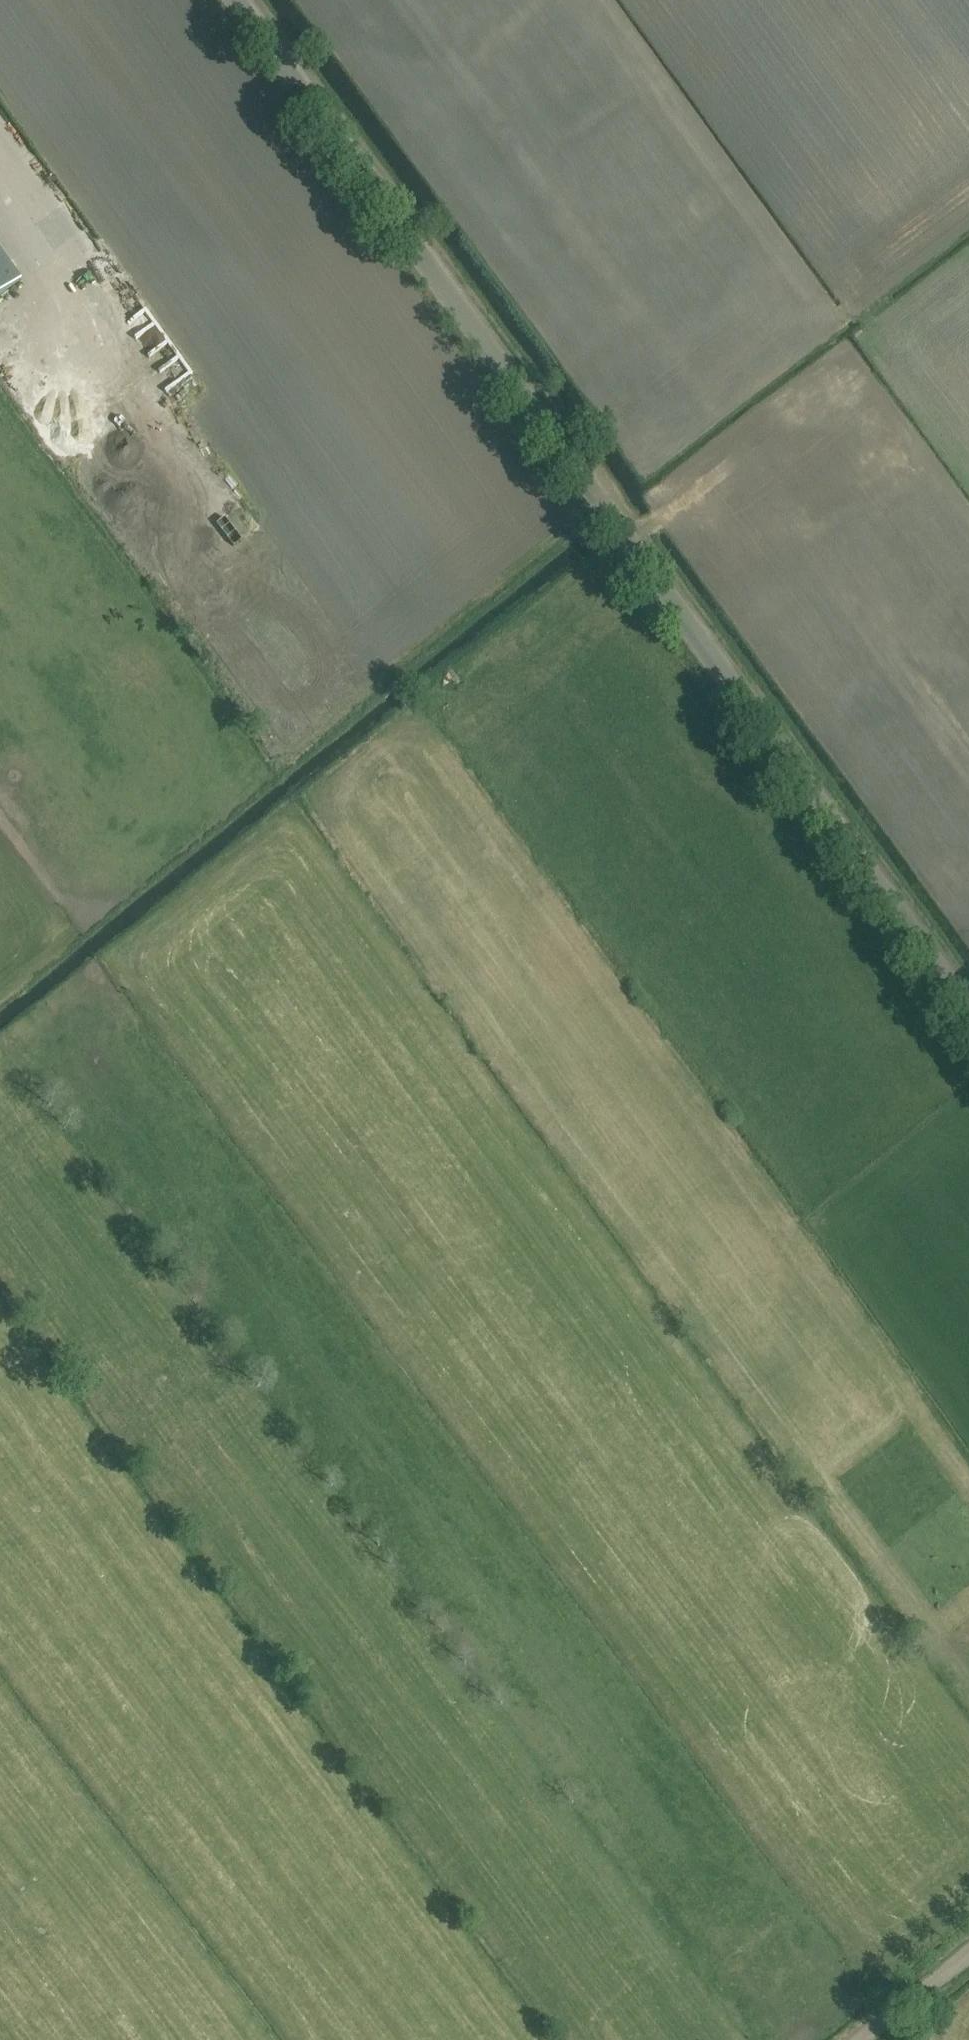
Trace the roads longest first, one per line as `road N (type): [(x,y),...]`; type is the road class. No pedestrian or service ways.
road 1 (unclassified): [(968,1005),(236,0)]
road 2 (track): [(858,2039),(968,1950)]

